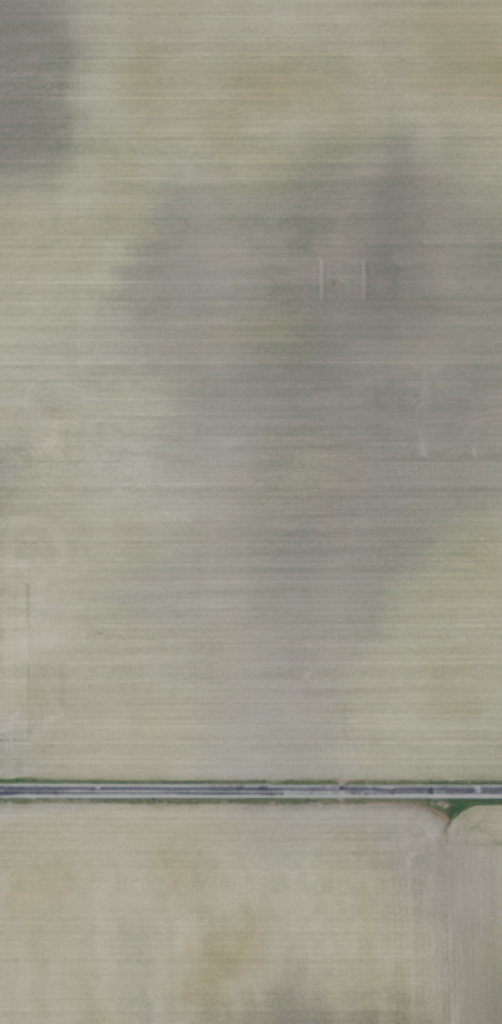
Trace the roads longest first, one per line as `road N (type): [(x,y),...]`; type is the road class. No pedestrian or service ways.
road 1 (residential): [(0,791),(501,792)]

